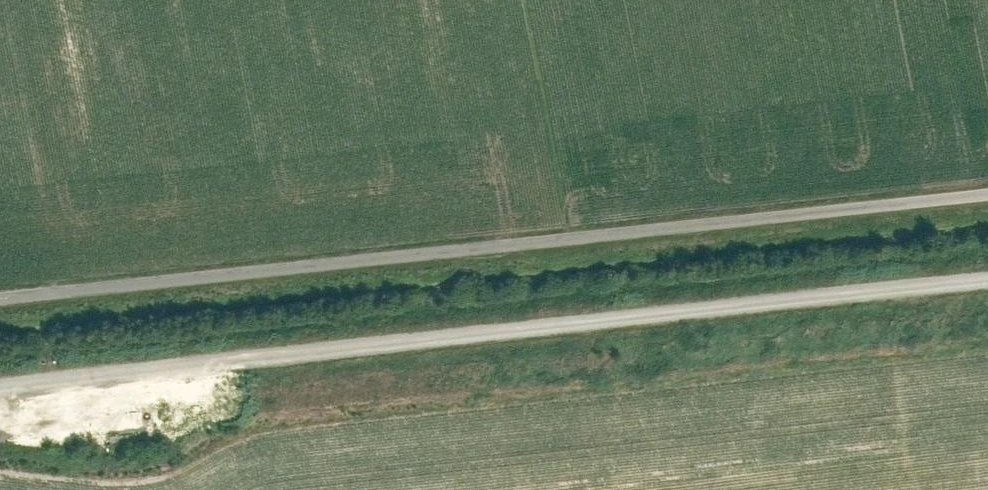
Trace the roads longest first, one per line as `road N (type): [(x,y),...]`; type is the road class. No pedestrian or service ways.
road 1 (track): [(987,274),(0,383)]
road 2 (unclassified): [(987,194),(0,298)]

